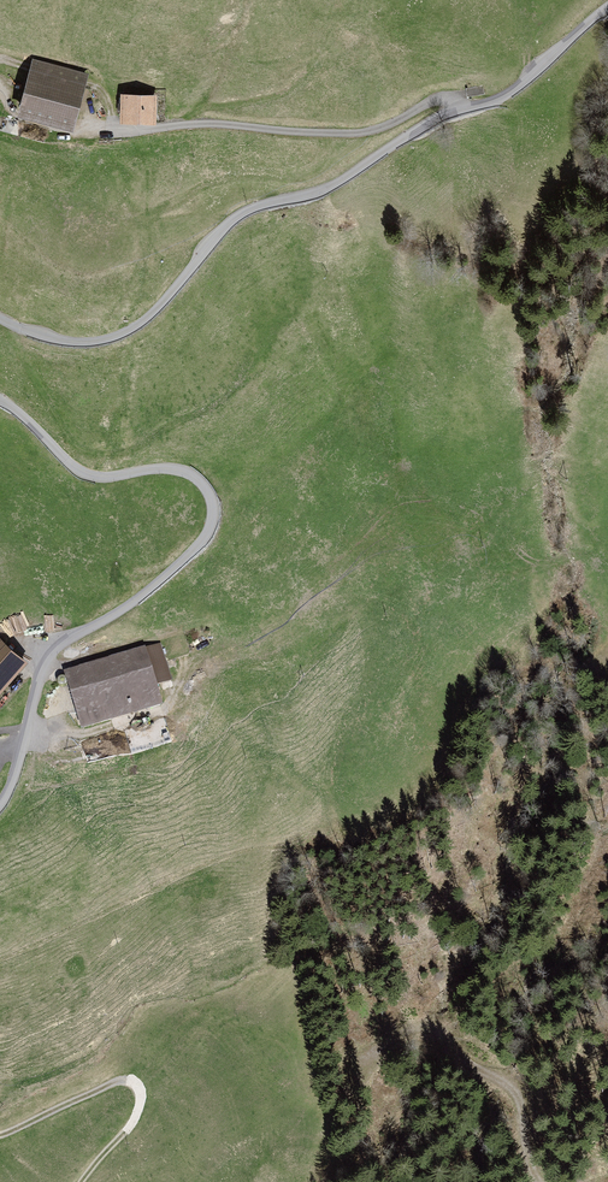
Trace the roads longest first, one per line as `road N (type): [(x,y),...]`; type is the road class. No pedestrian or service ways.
road 1 (unclassified): [(607,6),(501,99),(445,115),(325,189),(233,219),(154,311),(120,336),(62,341),(0,319)]
road 2 (unclassified): [(0,401),(83,473),(182,470),(200,483),(212,508),(209,532),(187,557),(51,656),(0,804)]
road 3 (track): [(355,1081),(386,1039),(426,1023),(475,1066),(546,1077),(545,1096),(523,1115),(514,1147),(536,1181)]
road 4 (track): [(0,1134),(122,1078),(137,1089),(130,1122),(75,1181)]

